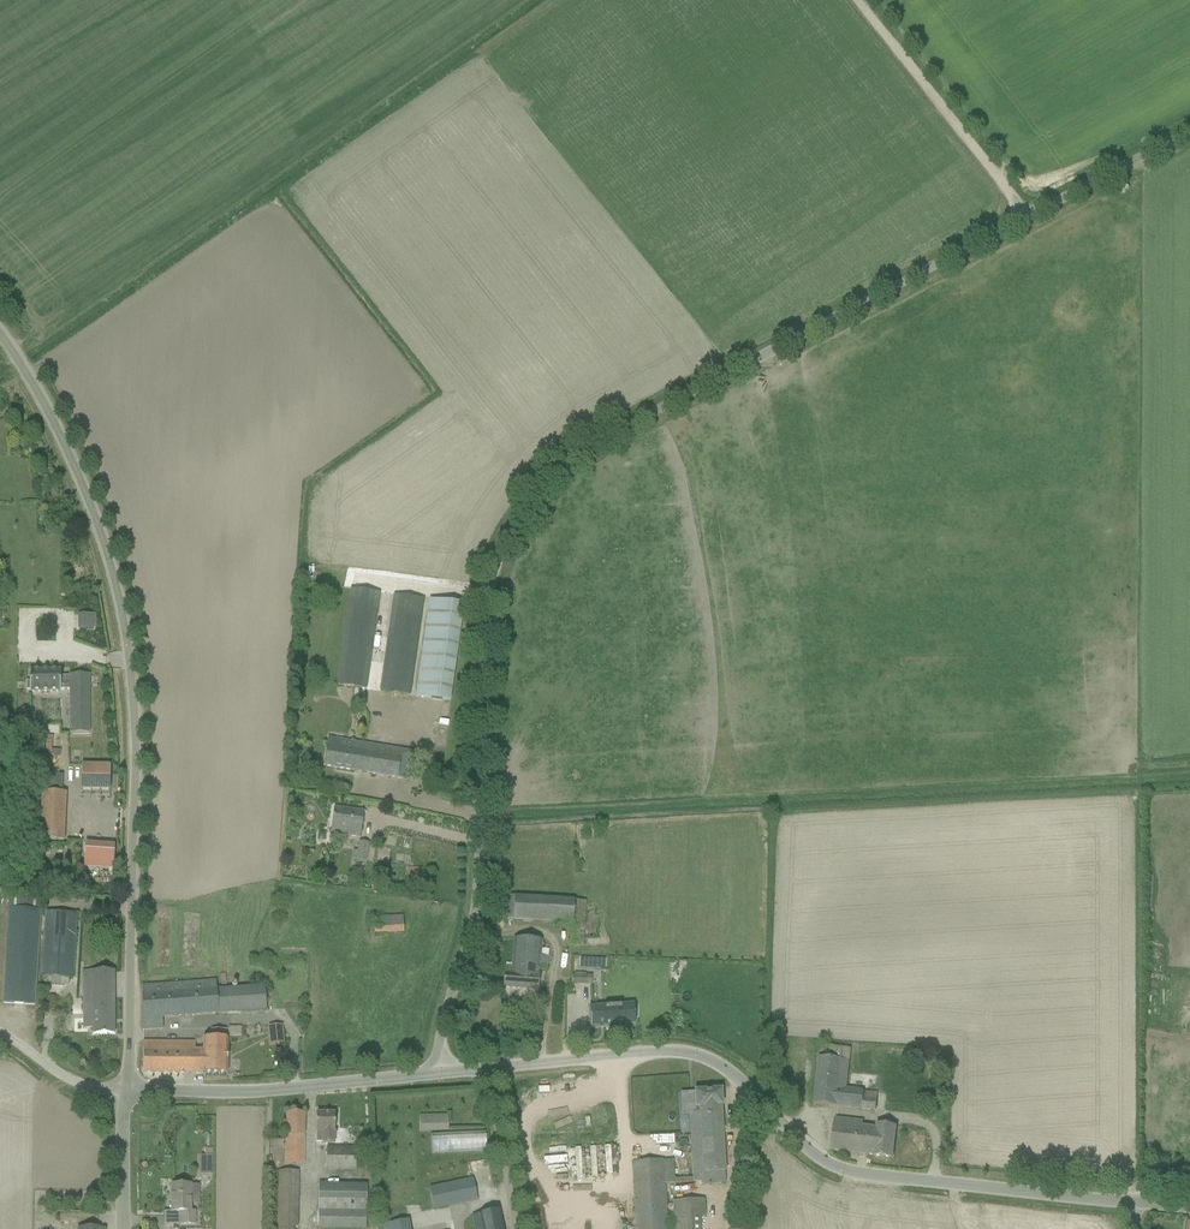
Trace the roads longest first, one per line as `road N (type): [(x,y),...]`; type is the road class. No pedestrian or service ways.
road 1 (unclassified): [(442,1072),(443,1018),(474,896),(483,607),(525,502),(558,467),(1189,139)]
road 2 (unclassified): [(1189,1214),(857,1173),(802,1144),(730,1074),(683,1054),(442,1072)]
road 3 (unclassified): [(124,1090),(130,797),(116,634),(67,463),(0,336)]
road 4 (unclassified): [(124,1090),(278,1090),(442,1072)]
road 5 (track): [(860,0),(1030,219)]
road 6 (unclassified): [(0,1033),(75,1083),(124,1090)]
road 7 (unclassified): [(123,1228),(124,1090)]

